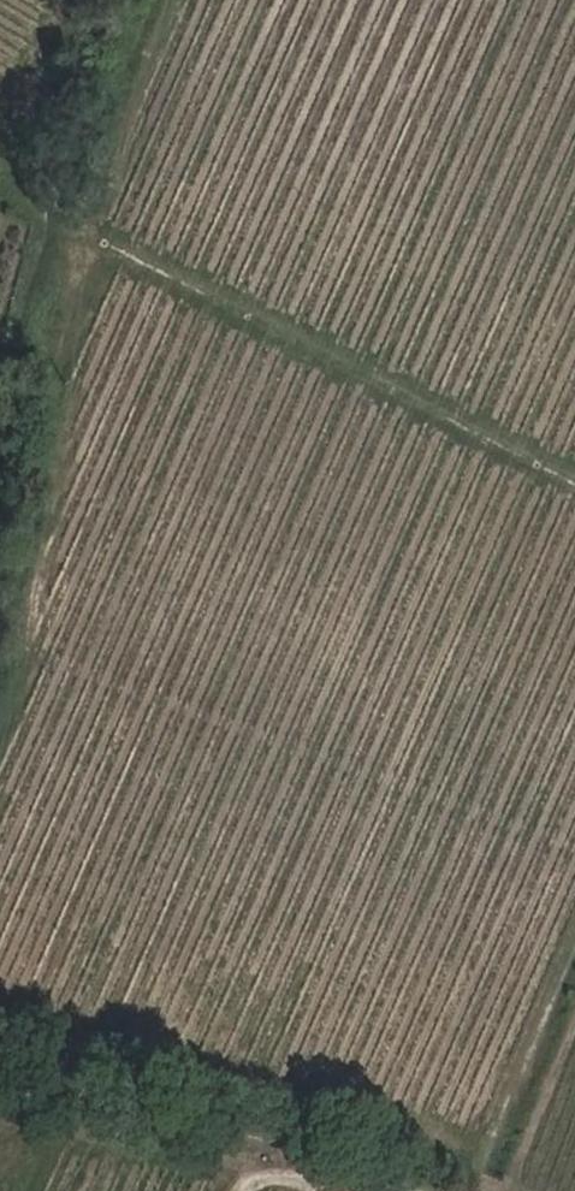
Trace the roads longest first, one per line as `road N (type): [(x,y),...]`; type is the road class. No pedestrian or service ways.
road 1 (track): [(0,1063),(259,1117),(444,1190)]
road 2 (track): [(103,0),(0,393)]

